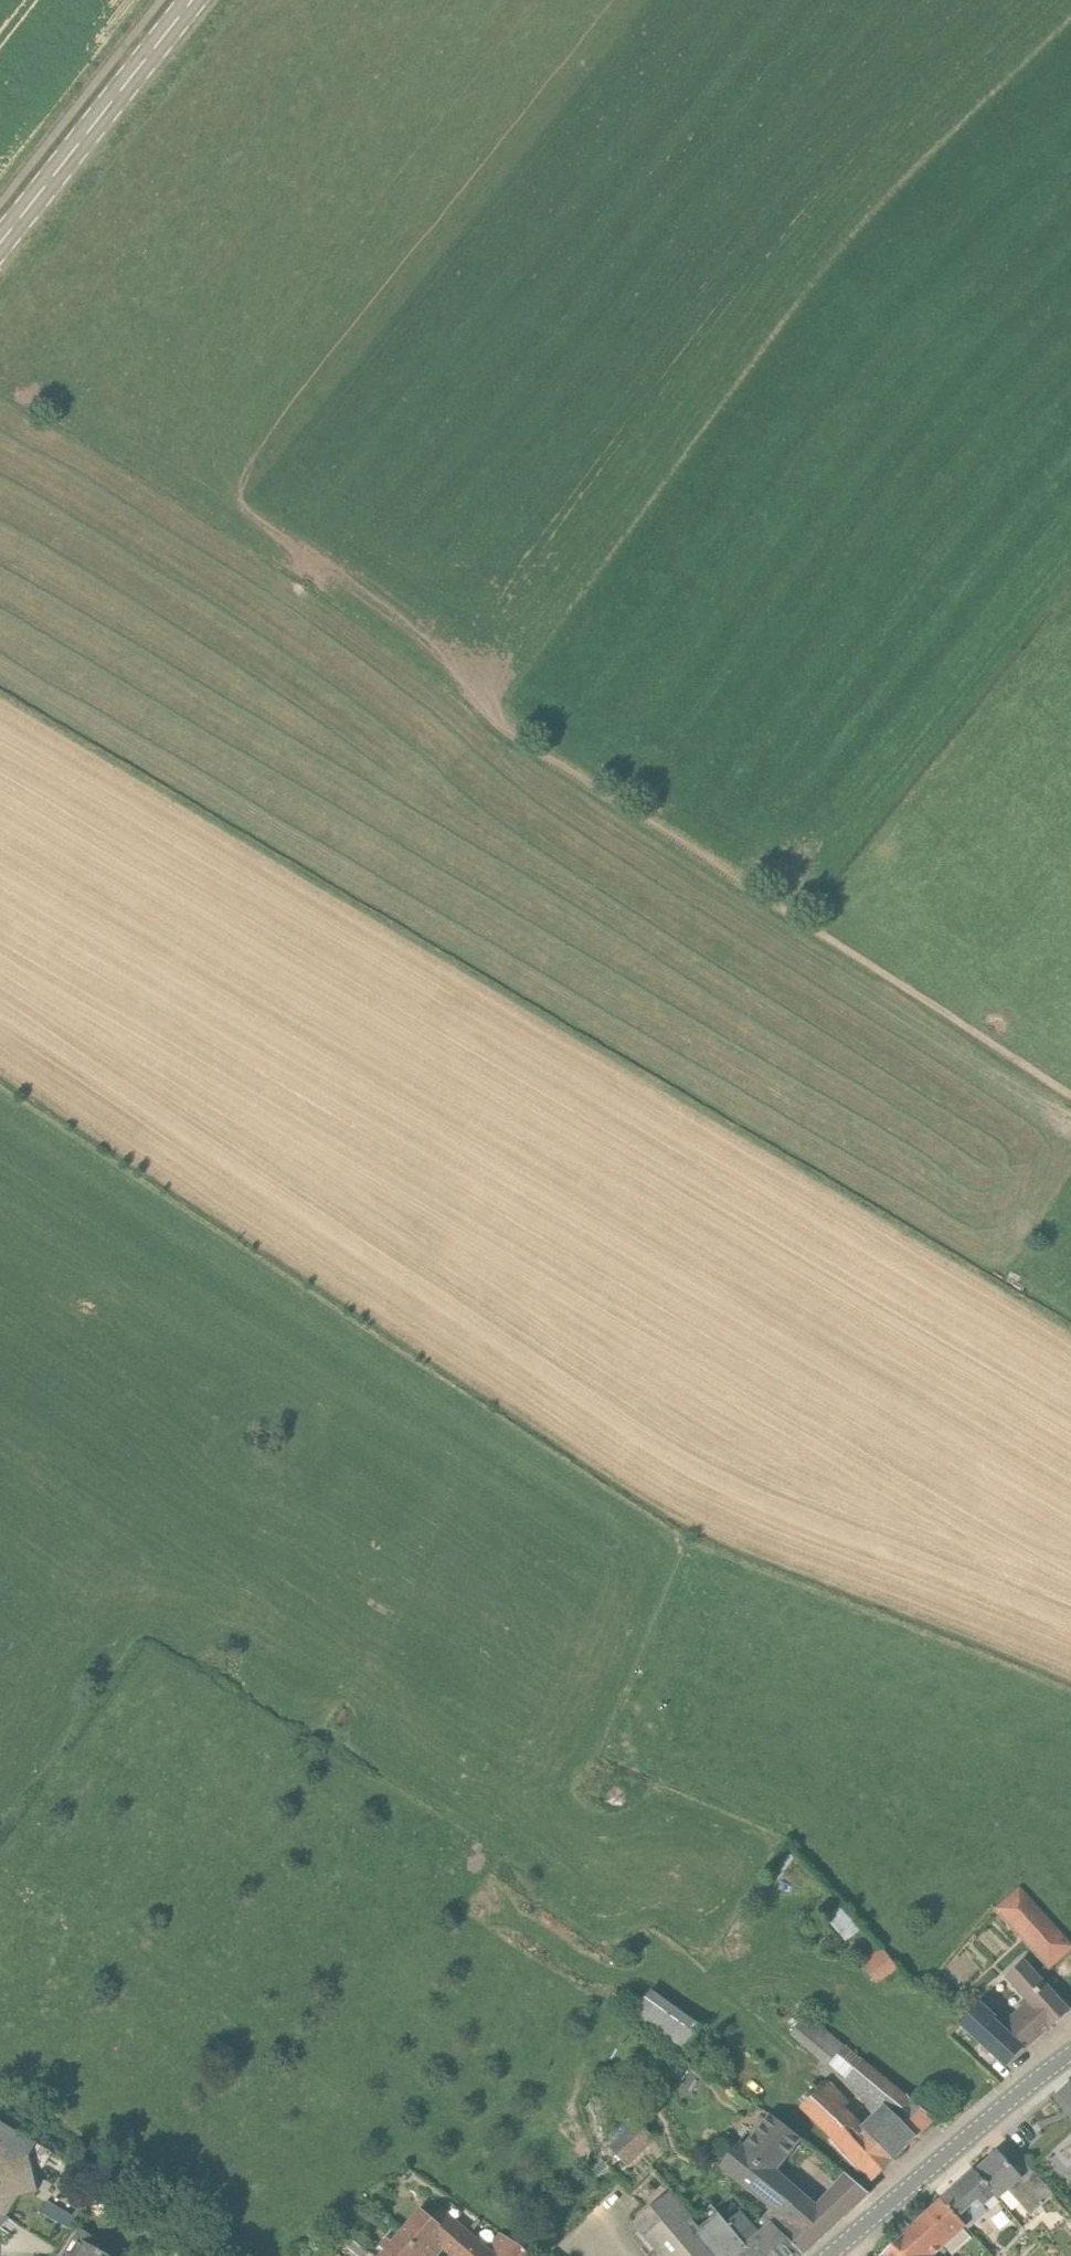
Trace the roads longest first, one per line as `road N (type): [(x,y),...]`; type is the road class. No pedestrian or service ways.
road 1 (track): [(1070,1093),(507,730),(491,688)]
road 2 (tertiary): [(828,2255),(1070,2053)]
road 3 (secondary): [(0,245),(194,0)]
road 4 (track): [(217,2255),(171,2213),(0,2103)]

